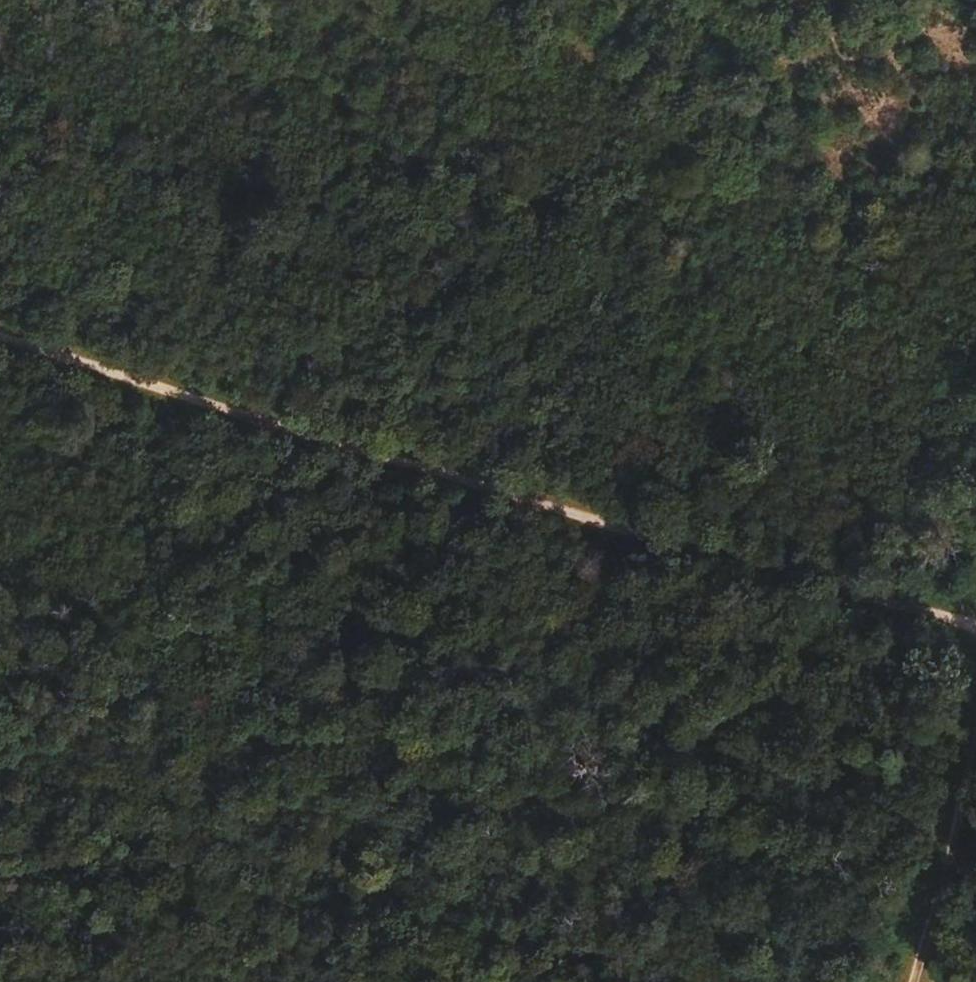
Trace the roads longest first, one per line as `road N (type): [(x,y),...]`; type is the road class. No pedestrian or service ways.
road 1 (track): [(975,635),(947,620),(0,327)]
road 2 (track): [(975,754),(917,981)]

